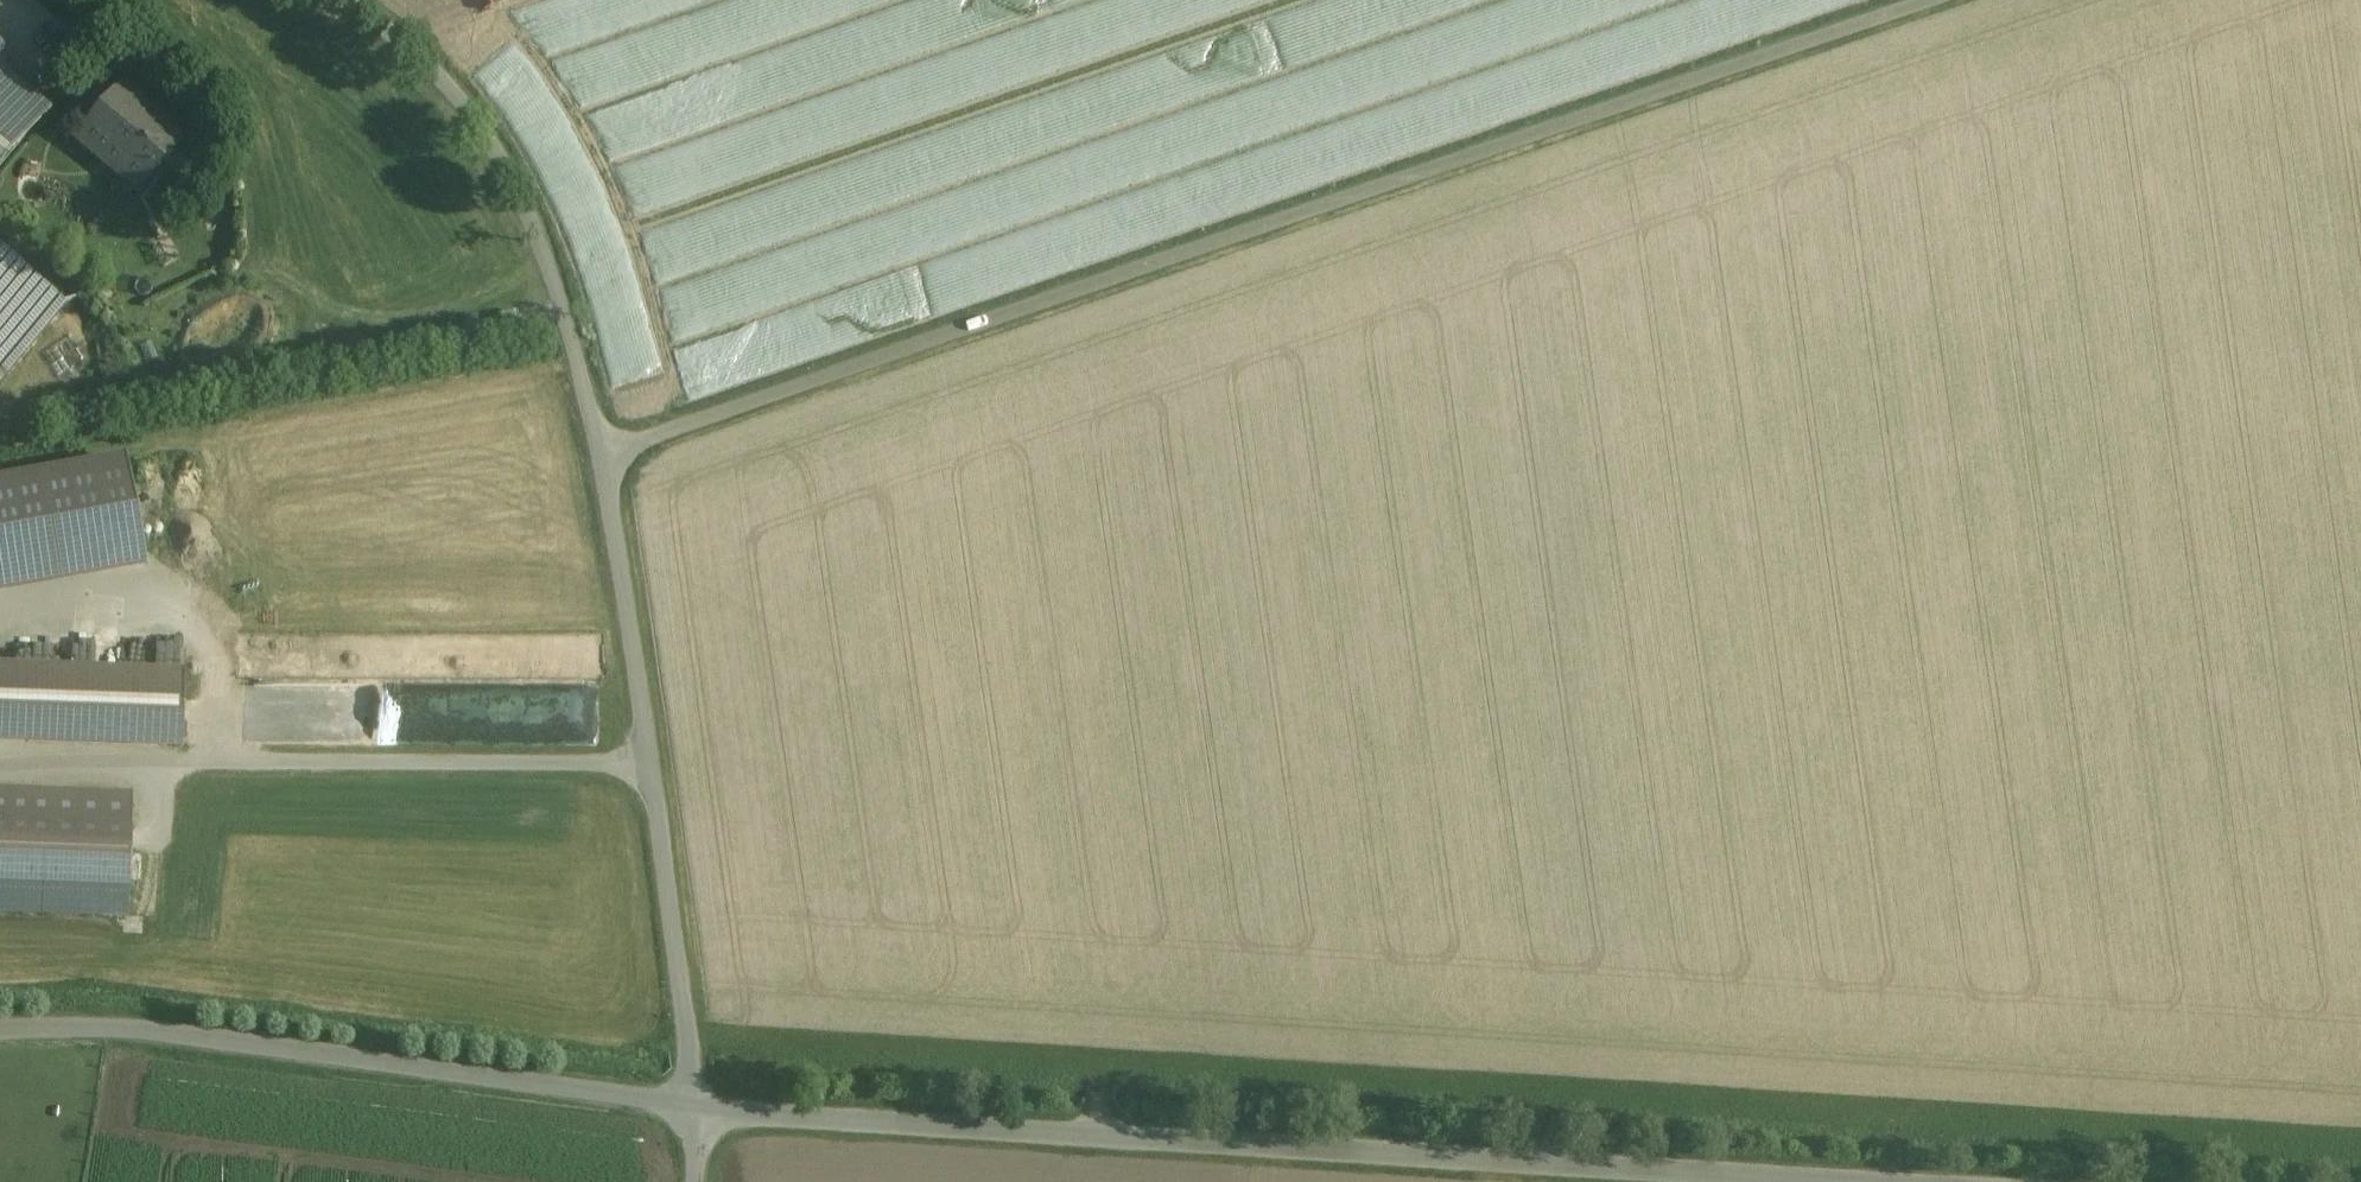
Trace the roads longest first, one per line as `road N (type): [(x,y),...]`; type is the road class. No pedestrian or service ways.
road 1 (unclassified): [(605,453),(1934,0)]
road 2 (unclassified): [(696,1110),(1783,1181)]
road 3 (unclassified): [(0,1030),(143,1032),(696,1110)]
road 4 (unclassified): [(696,1110),(605,453)]
road 5 (unclassified): [(605,453),(545,259),(497,159),(447,87),(344,0)]

